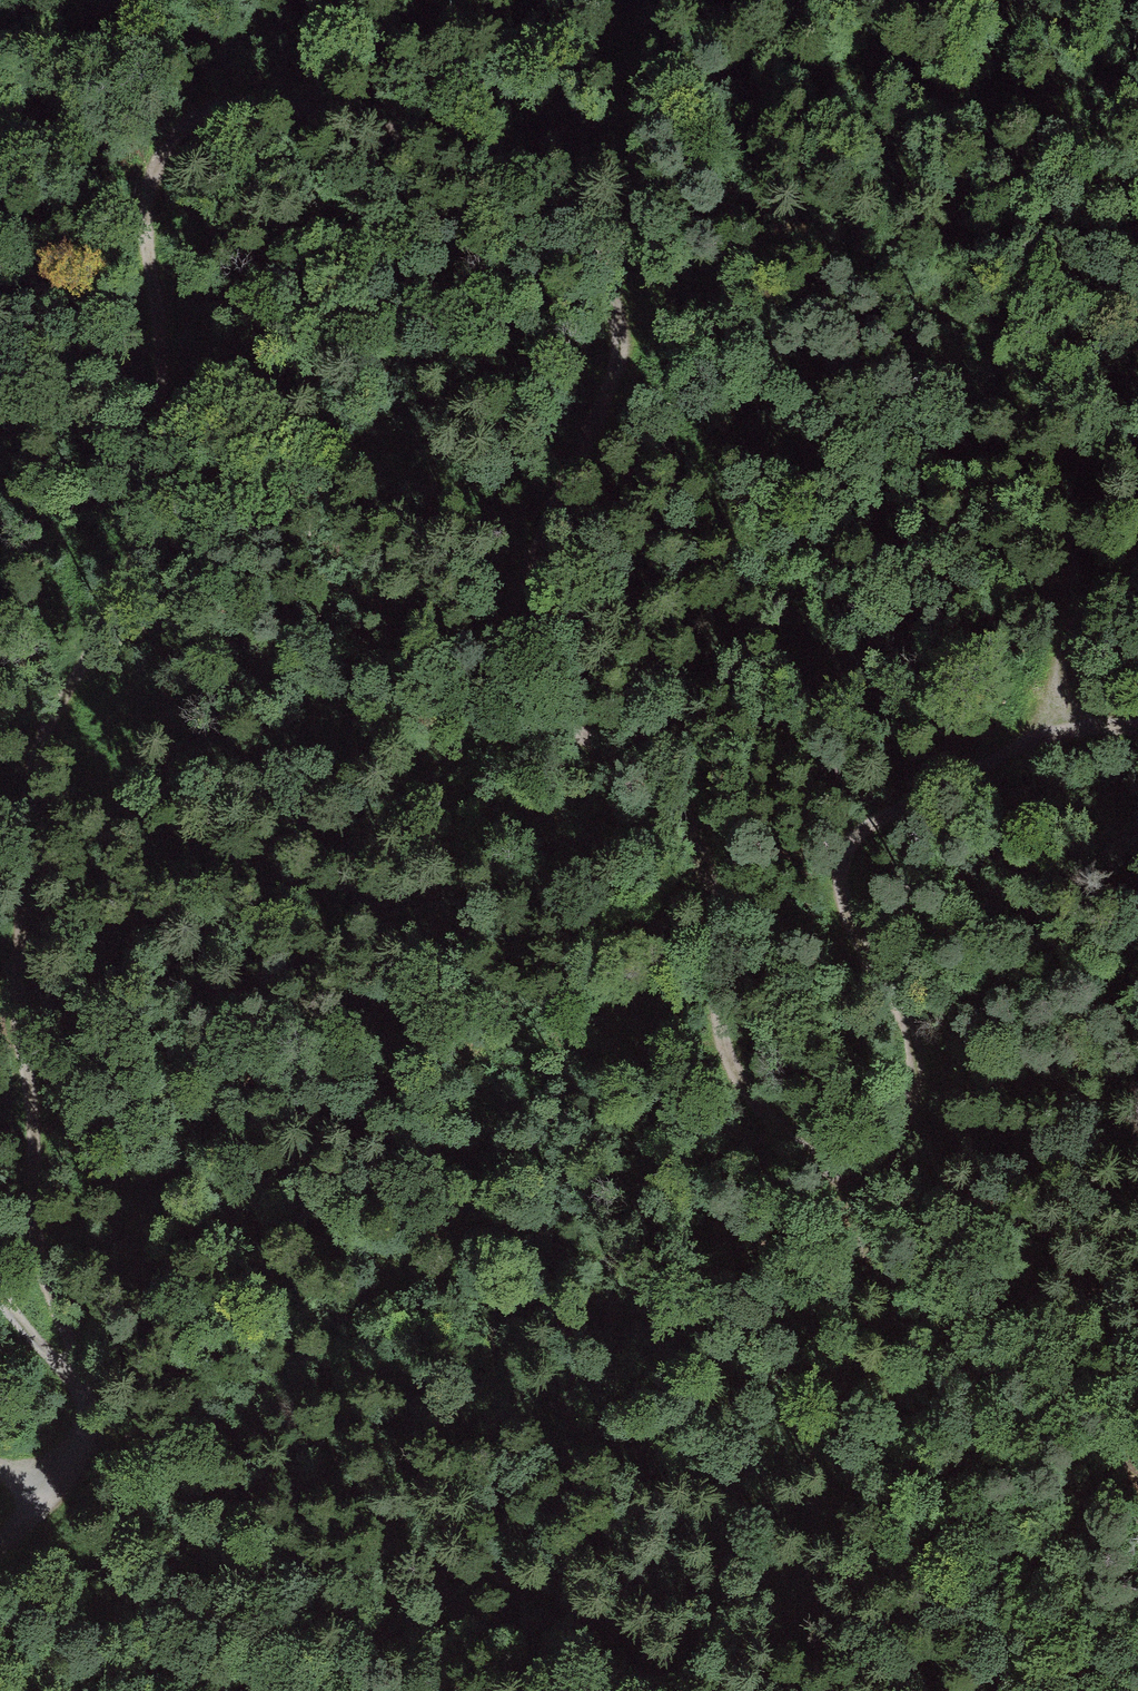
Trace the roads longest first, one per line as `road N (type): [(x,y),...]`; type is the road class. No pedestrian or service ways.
road 1 (track): [(82,1380),(27,1247),(33,1116),(15,993),(21,757),(88,662),(143,538),(160,388),(144,176),(186,122),(245,103),(434,132),(540,188),(601,266),(616,307),(618,354),(506,624),(517,681),(604,759),(664,799),(702,877),(717,963),(717,1049),(748,1106),(811,1166),(854,1182),(909,1118),(915,1046),(836,916),(829,868),(844,839),(1035,736),(1137,728)]
road 2 (track): [(854,1182),(866,1265),(892,1351),(887,1425),(858,1498),(663,1690)]
road 3 (track): [(618,354),(646,308),(615,169),(622,123),(644,97),(673,88),(864,84),(921,69)]
road 4 (track): [(0,1299),(82,1380),(99,1433),(23,1519),(0,1531)]
road 5 (track): [(295,110),(409,40),(487,12)]
road 6 (track): [(1035,736),(1063,634),(1095,595),(1137,573)]

